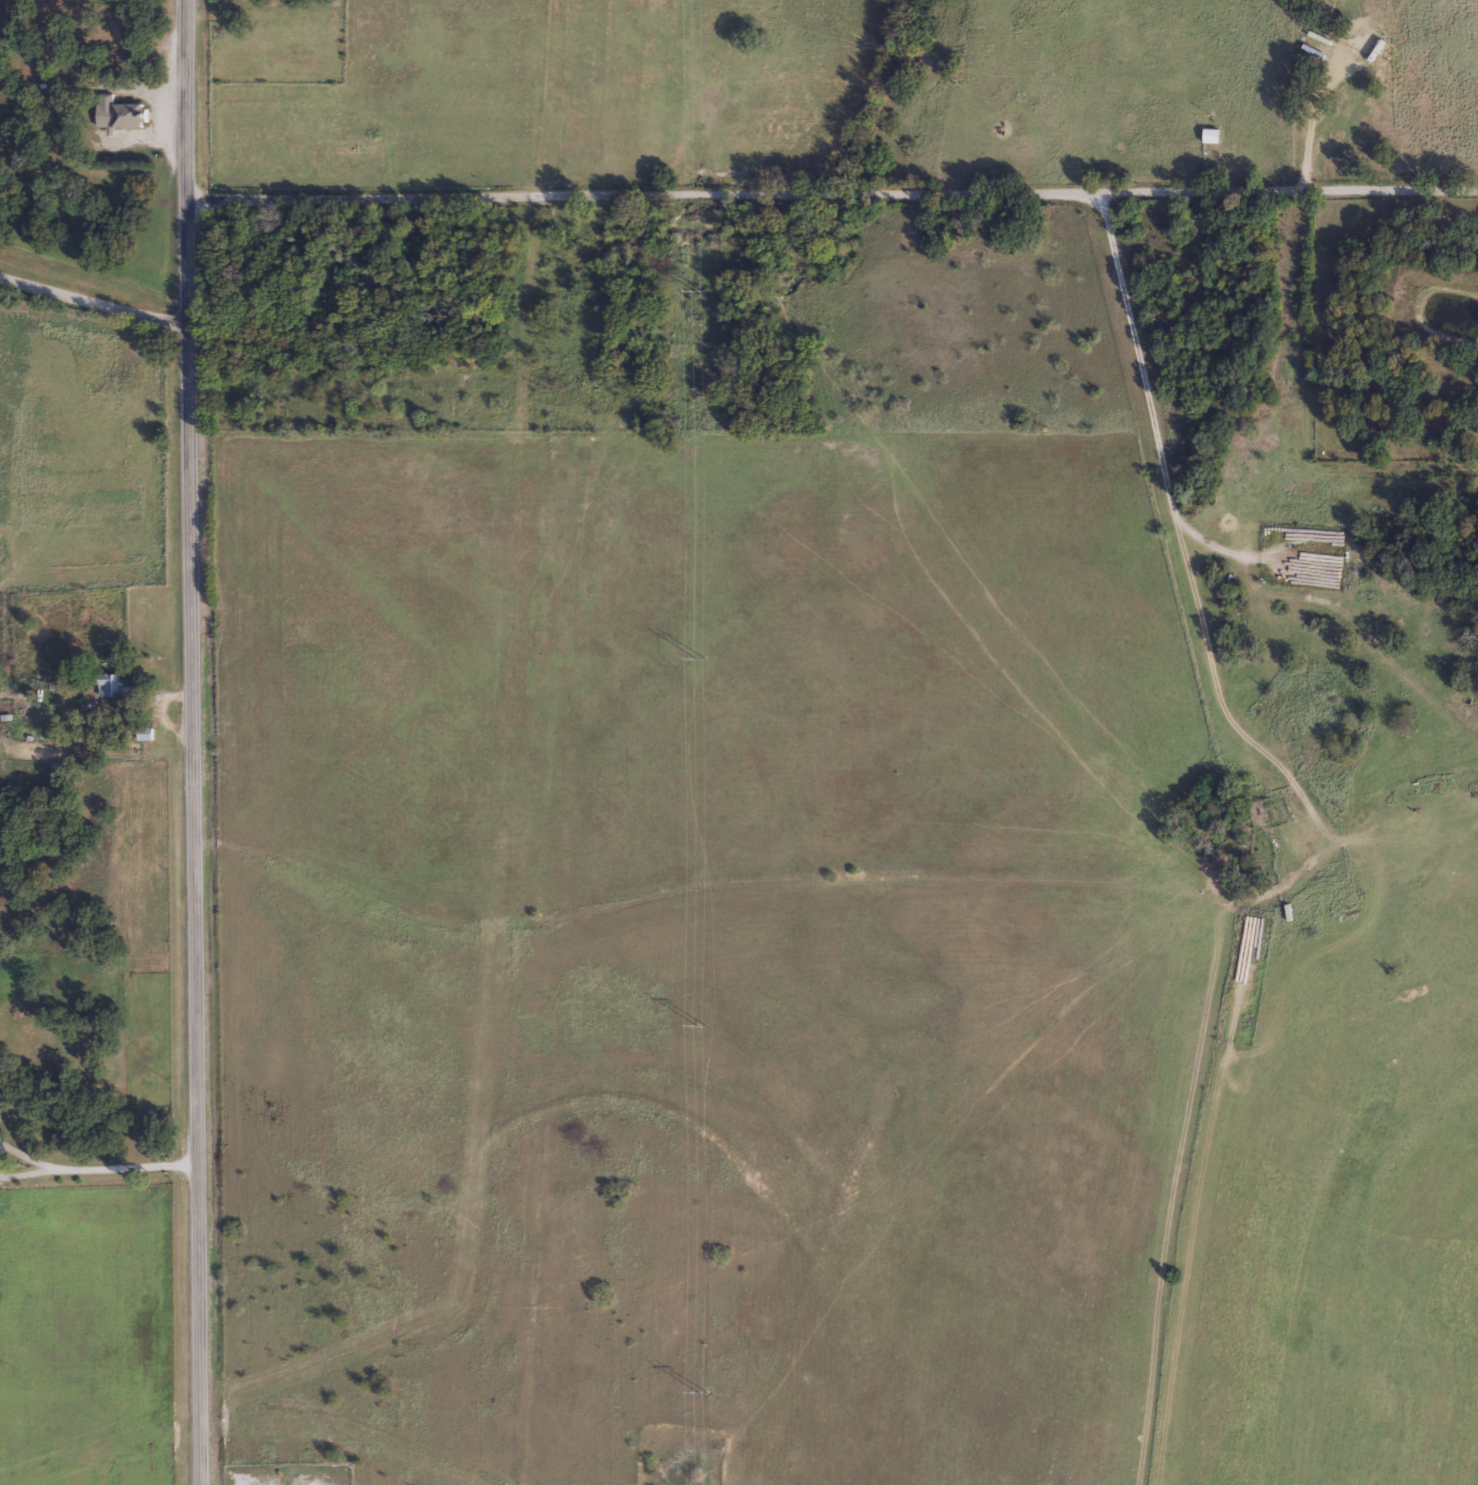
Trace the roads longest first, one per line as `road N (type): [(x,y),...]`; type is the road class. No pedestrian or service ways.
road 1 (secondary): [(199,1484),(201,872),(183,329),(185,0)]
road 2 (residential): [(1477,203),(807,207),(183,188)]
road 3 (residential): [(0,278),(183,329)]

